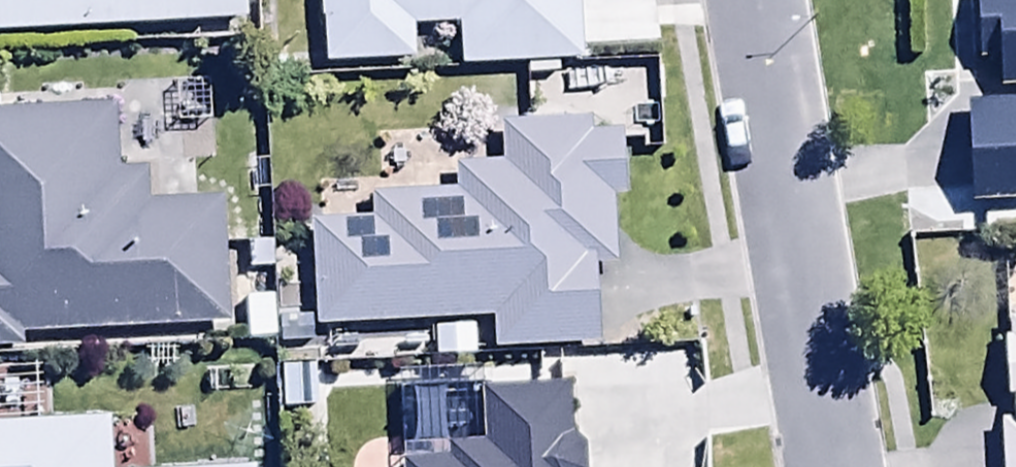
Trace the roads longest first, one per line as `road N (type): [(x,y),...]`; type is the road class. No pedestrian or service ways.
road 1 (residential): [(842,466),(769,0)]

